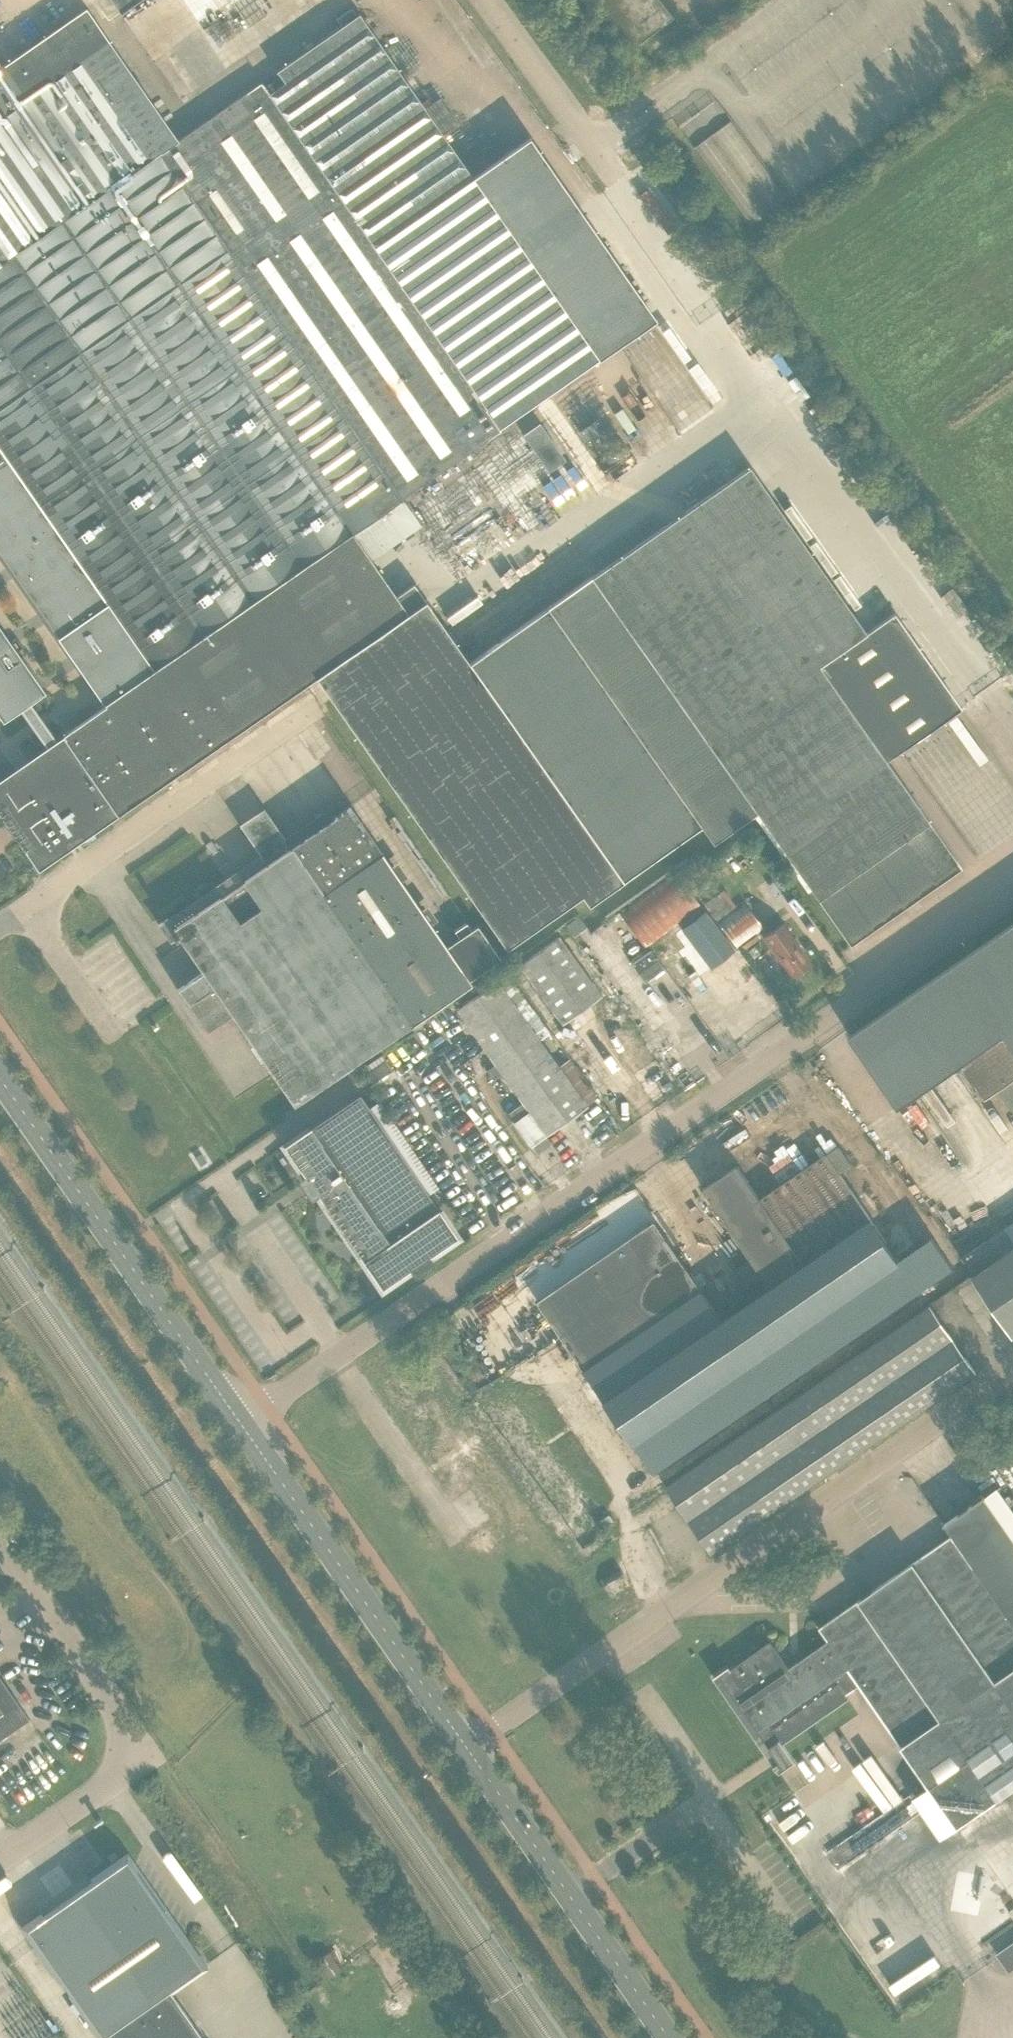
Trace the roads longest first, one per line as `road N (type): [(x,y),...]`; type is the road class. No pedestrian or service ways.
road 1 (unclassified): [(1012,887),(240,1422)]
road 2 (unclassified): [(466,1747),(1012,1372)]
road 3 (secondary): [(240,1422),(0,1078)]
road 4 (unclassified): [(0,1859),(111,1784),(125,1744),(121,1720),(0,1549)]
road 5 (secondary): [(466,1747),(240,1422)]
road 6 (secondary): [(668,2037),(466,1747)]
road 7 (unclassified): [(620,182),(491,0)]

